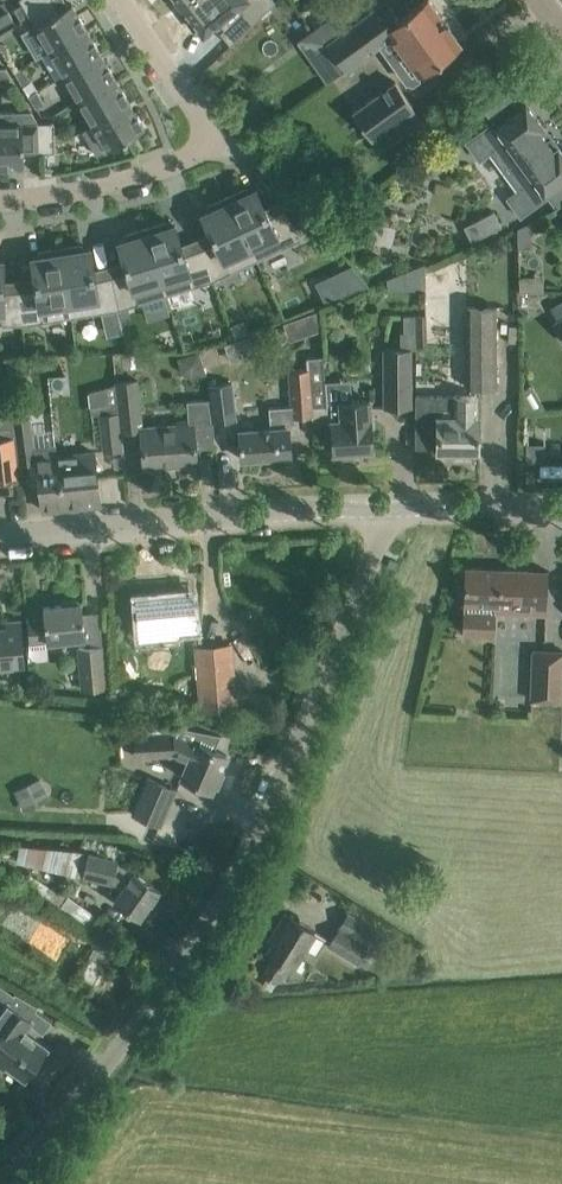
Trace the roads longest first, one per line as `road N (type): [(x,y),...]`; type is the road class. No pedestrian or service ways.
road 1 (residential): [(0,1161),(144,1003),(275,797),(388,508)]
road 2 (residential): [(0,205),(99,192),(212,146),(118,0)]
road 3 (tertiary): [(0,536),(388,508)]
road 4 (tertiary): [(388,508),(561,517)]

